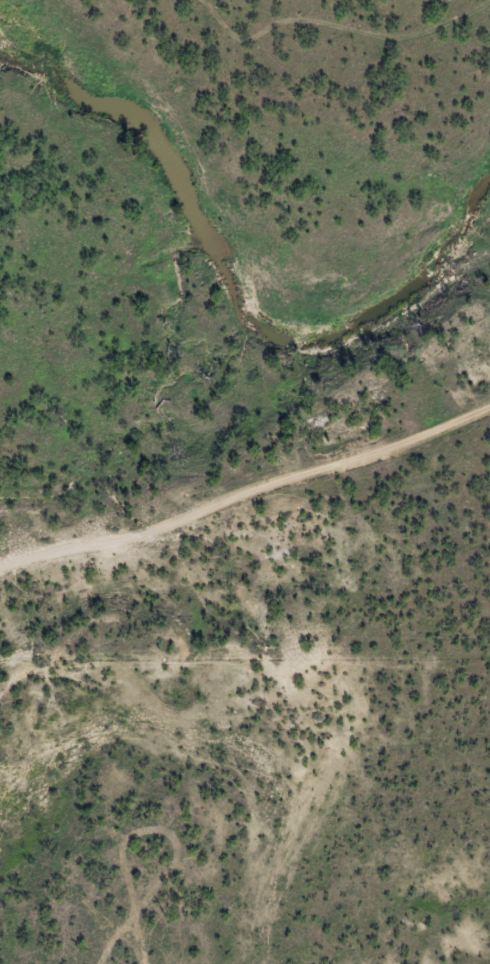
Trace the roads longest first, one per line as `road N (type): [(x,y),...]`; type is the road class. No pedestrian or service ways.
road 1 (residential): [(0,581),(362,481),(489,423)]

